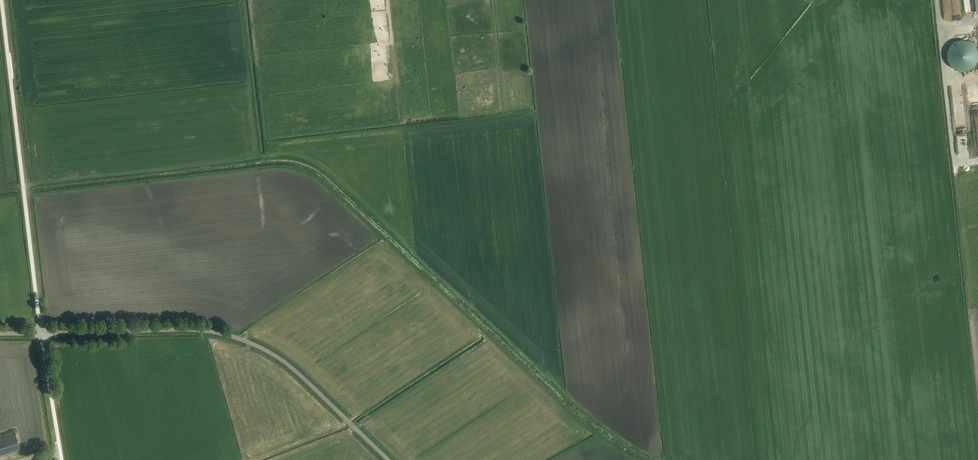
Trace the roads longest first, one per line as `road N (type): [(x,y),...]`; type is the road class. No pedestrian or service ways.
road 1 (unclassified): [(389,459),(291,367),(241,339),(192,330),(41,333)]
road 2 (unclassified): [(41,333),(2,0)]
road 3 (unclassified): [(62,459),(41,333)]

